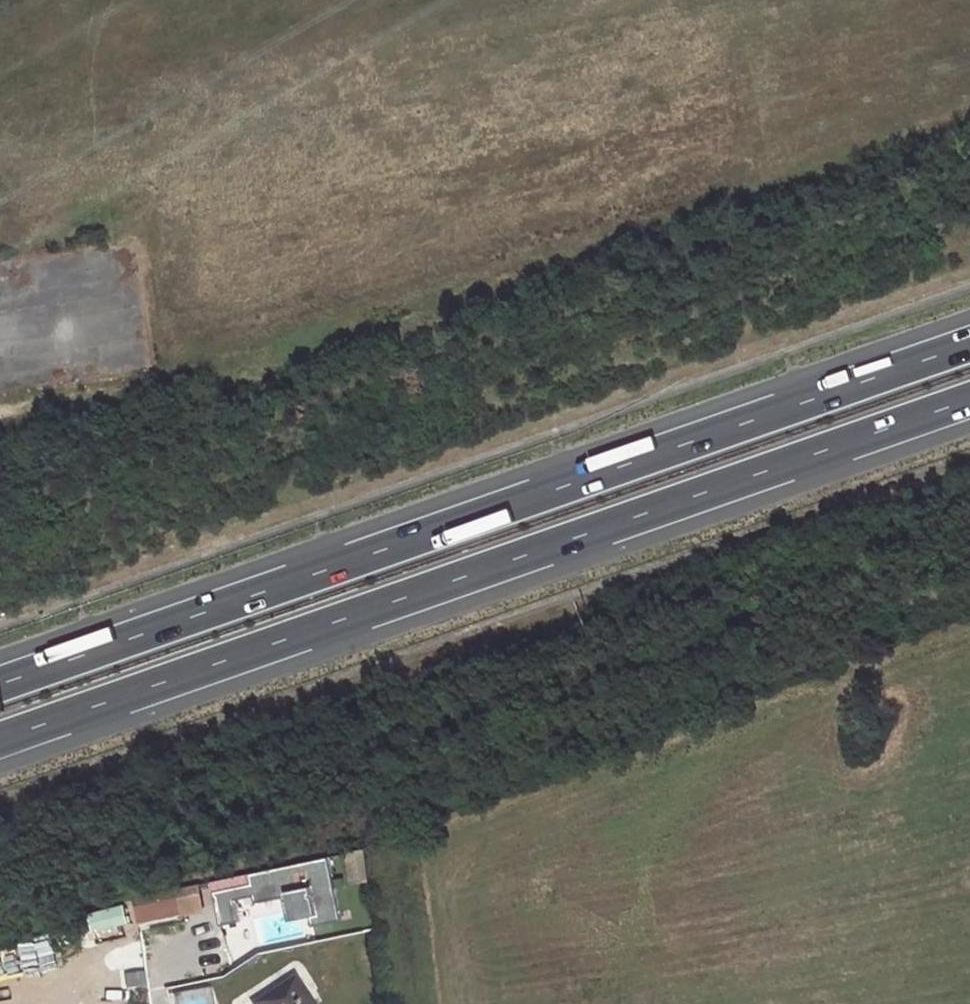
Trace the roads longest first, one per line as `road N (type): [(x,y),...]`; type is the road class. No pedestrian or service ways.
road 1 (motorway): [(969,344),(0,685)]
road 2 (motorway): [(0,739),(969,400)]

